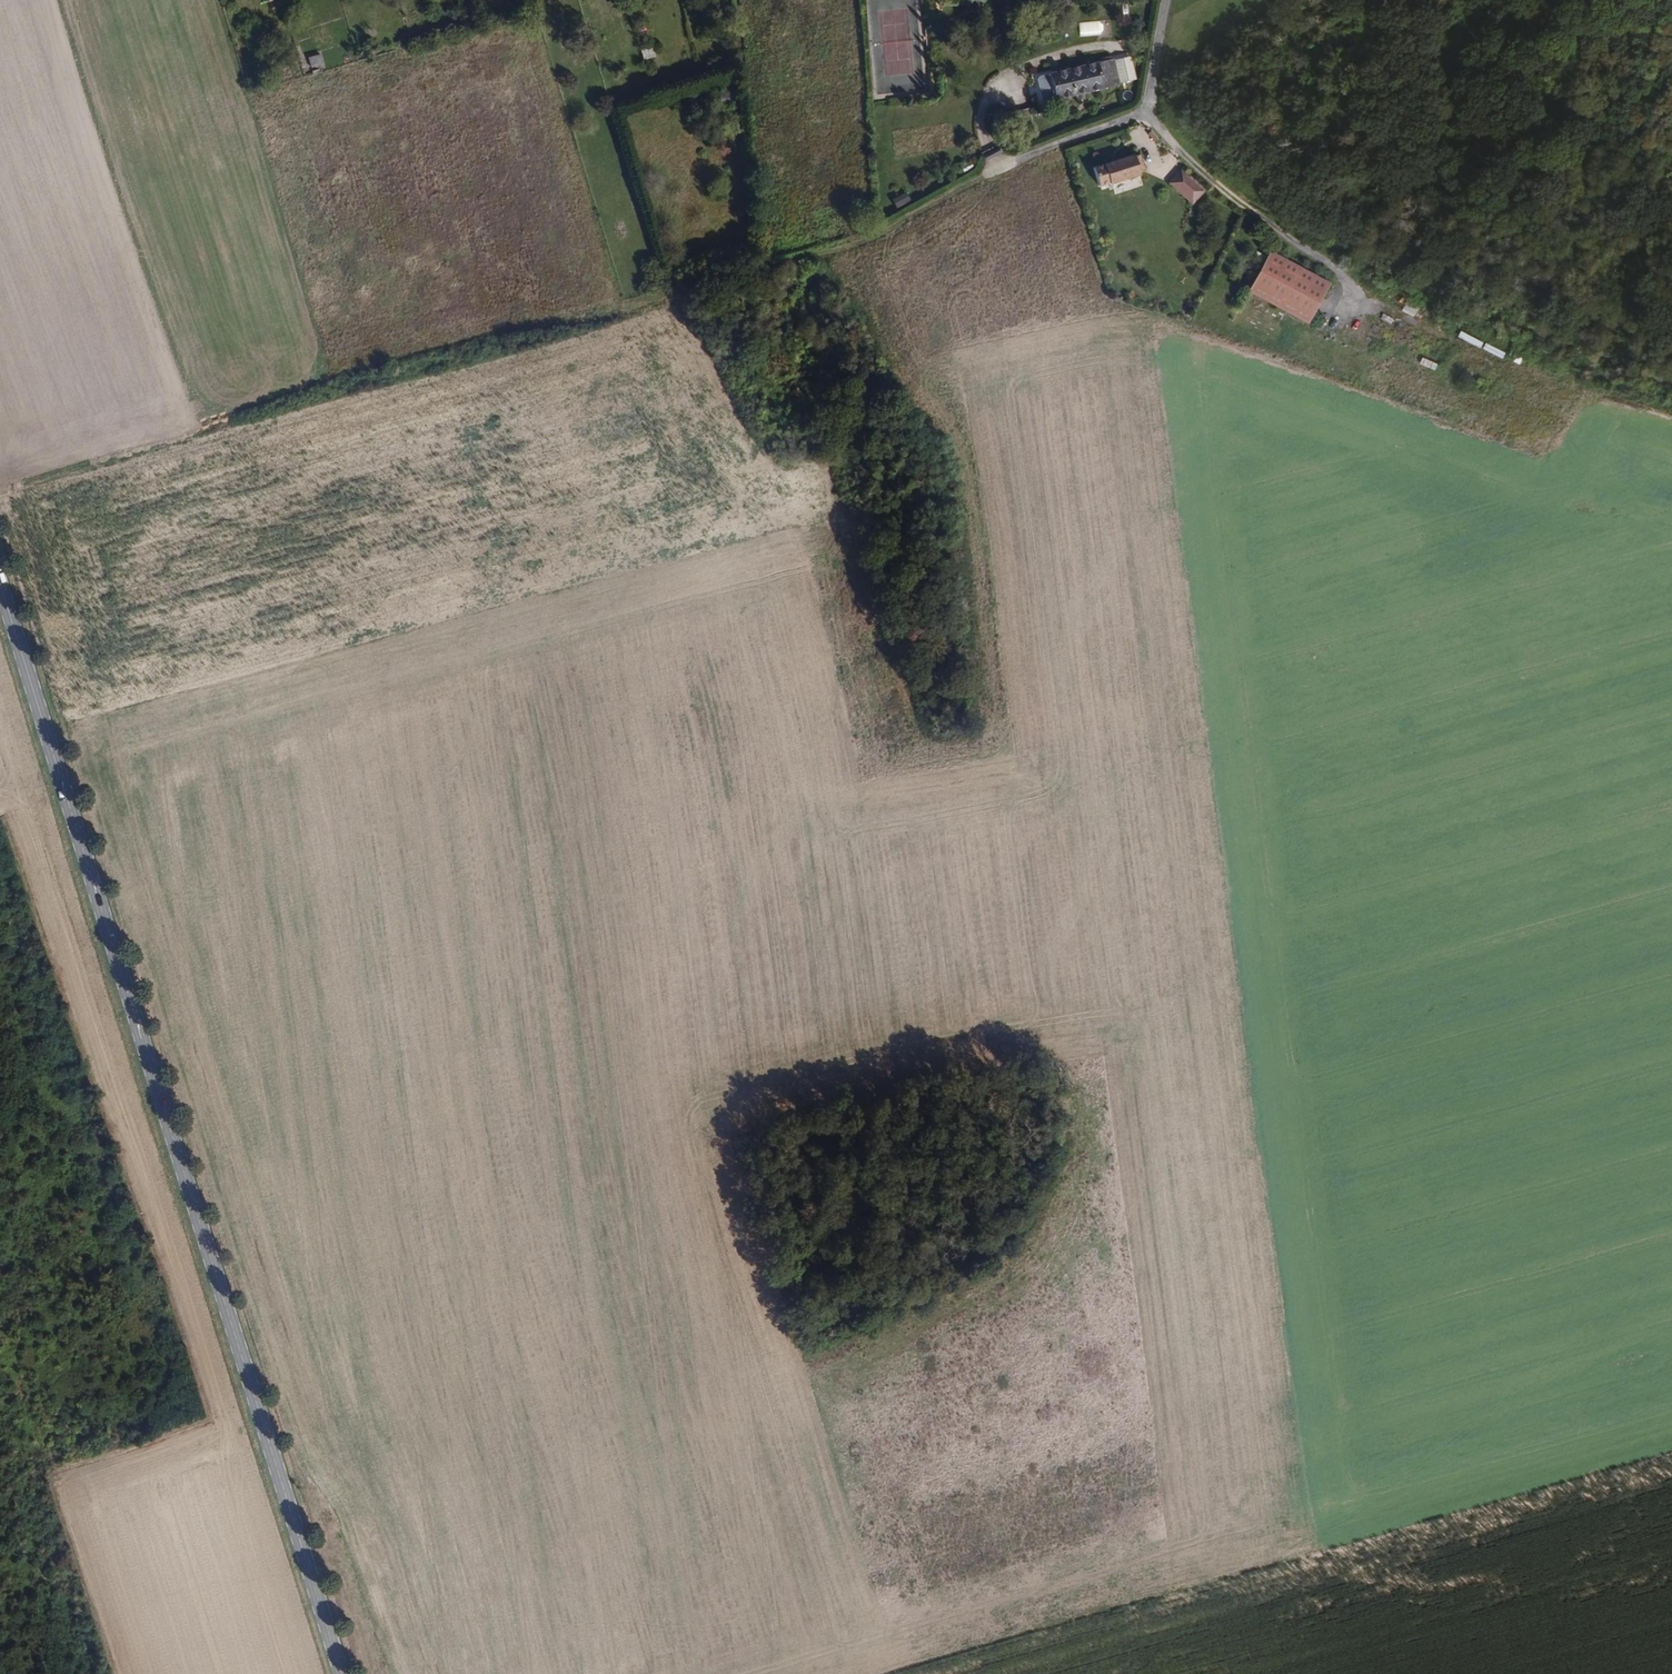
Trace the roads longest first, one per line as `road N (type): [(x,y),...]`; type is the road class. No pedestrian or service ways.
road 1 (track): [(628,315),(907,234),(1009,166),(1152,119),(1286,231),(1362,276),(1530,349),(1671,396)]
road 2 (secondary): [(0,589),(344,1673)]
road 3 (unclassified): [(1152,119),(1168,0)]

